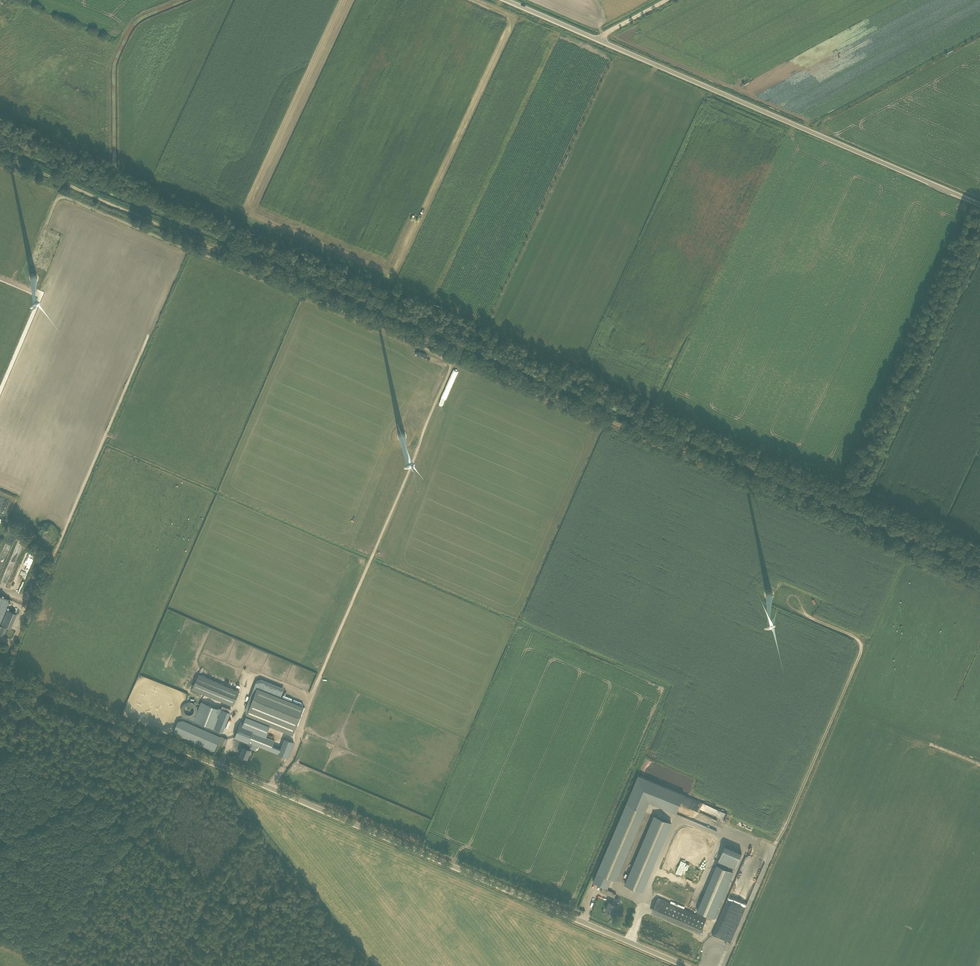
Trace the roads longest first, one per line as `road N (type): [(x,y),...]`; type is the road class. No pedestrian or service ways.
road 1 (track): [(0,157),(979,579)]
road 2 (tertiary): [(686,965),(0,671)]
road 3 (unclassified): [(979,207),(506,0)]
road 4 (track): [(149,334),(3,672)]
road 5 (track): [(370,965),(208,760)]
road 6 (track): [(44,965),(147,824)]
road 7 (track): [(0,841),(87,794),(147,824)]

